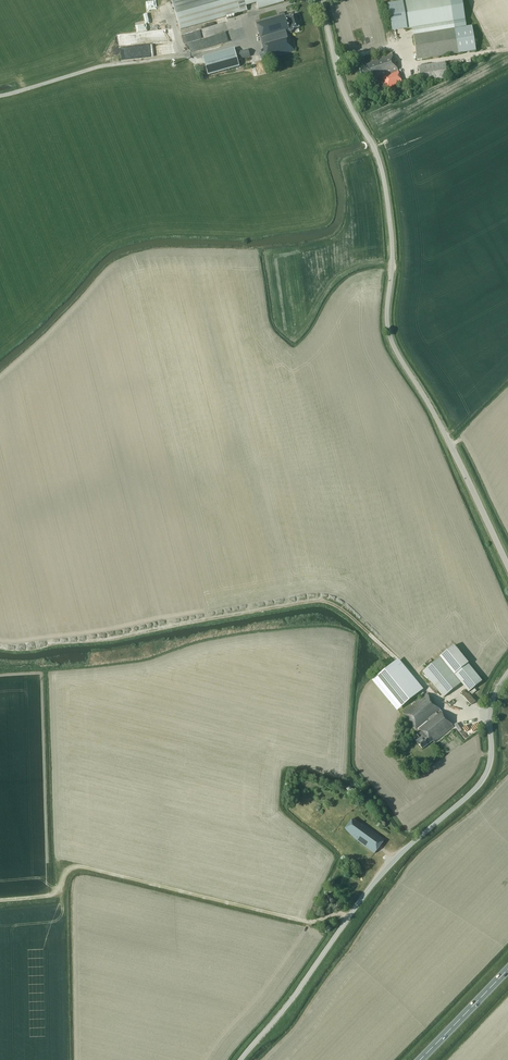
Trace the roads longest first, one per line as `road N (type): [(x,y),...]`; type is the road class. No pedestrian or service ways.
road 1 (tertiary): [(507,565),(393,347),(384,189),(343,95),(319,0)]
road 2 (unclassified): [(239,1059),(369,888),(483,780),(493,702),(507,672)]
road 3 (trunk): [(419,1059),(507,970)]

